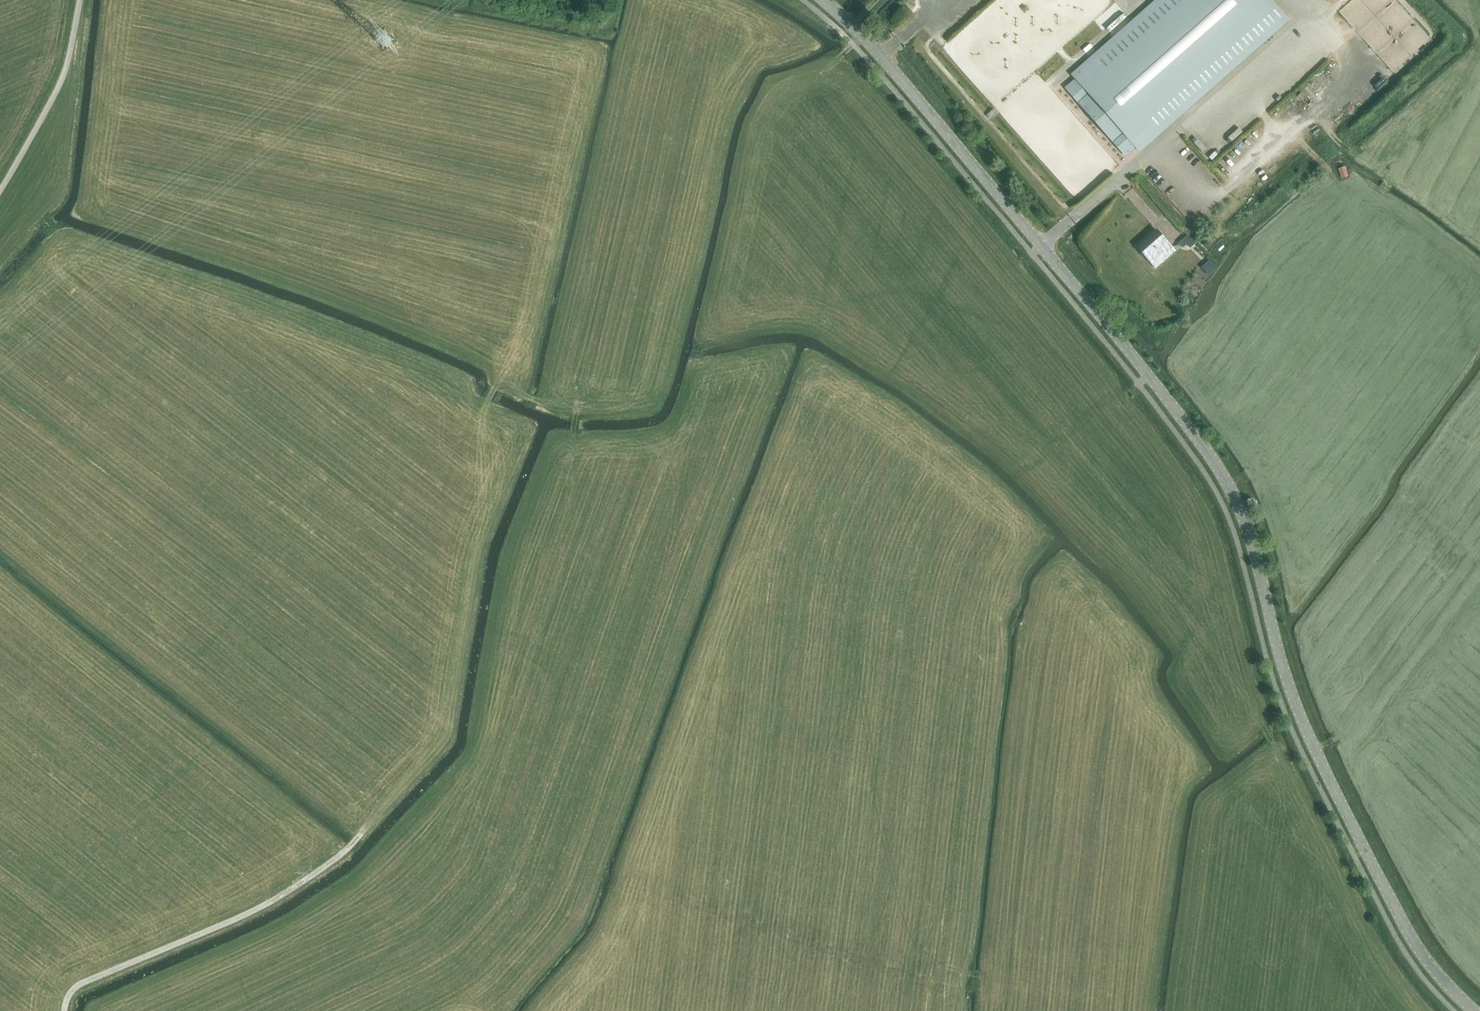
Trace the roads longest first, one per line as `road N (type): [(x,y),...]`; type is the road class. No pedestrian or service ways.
road 1 (tertiary): [(823,0),(868,41),(1212,457),(1247,529),(1282,664),(1323,767),(1416,944),(1474,1010)]
road 2 (track): [(362,832),(263,906),(78,986),(65,1010)]
road 3 (unclassified): [(0,191),(59,86),(80,0)]

